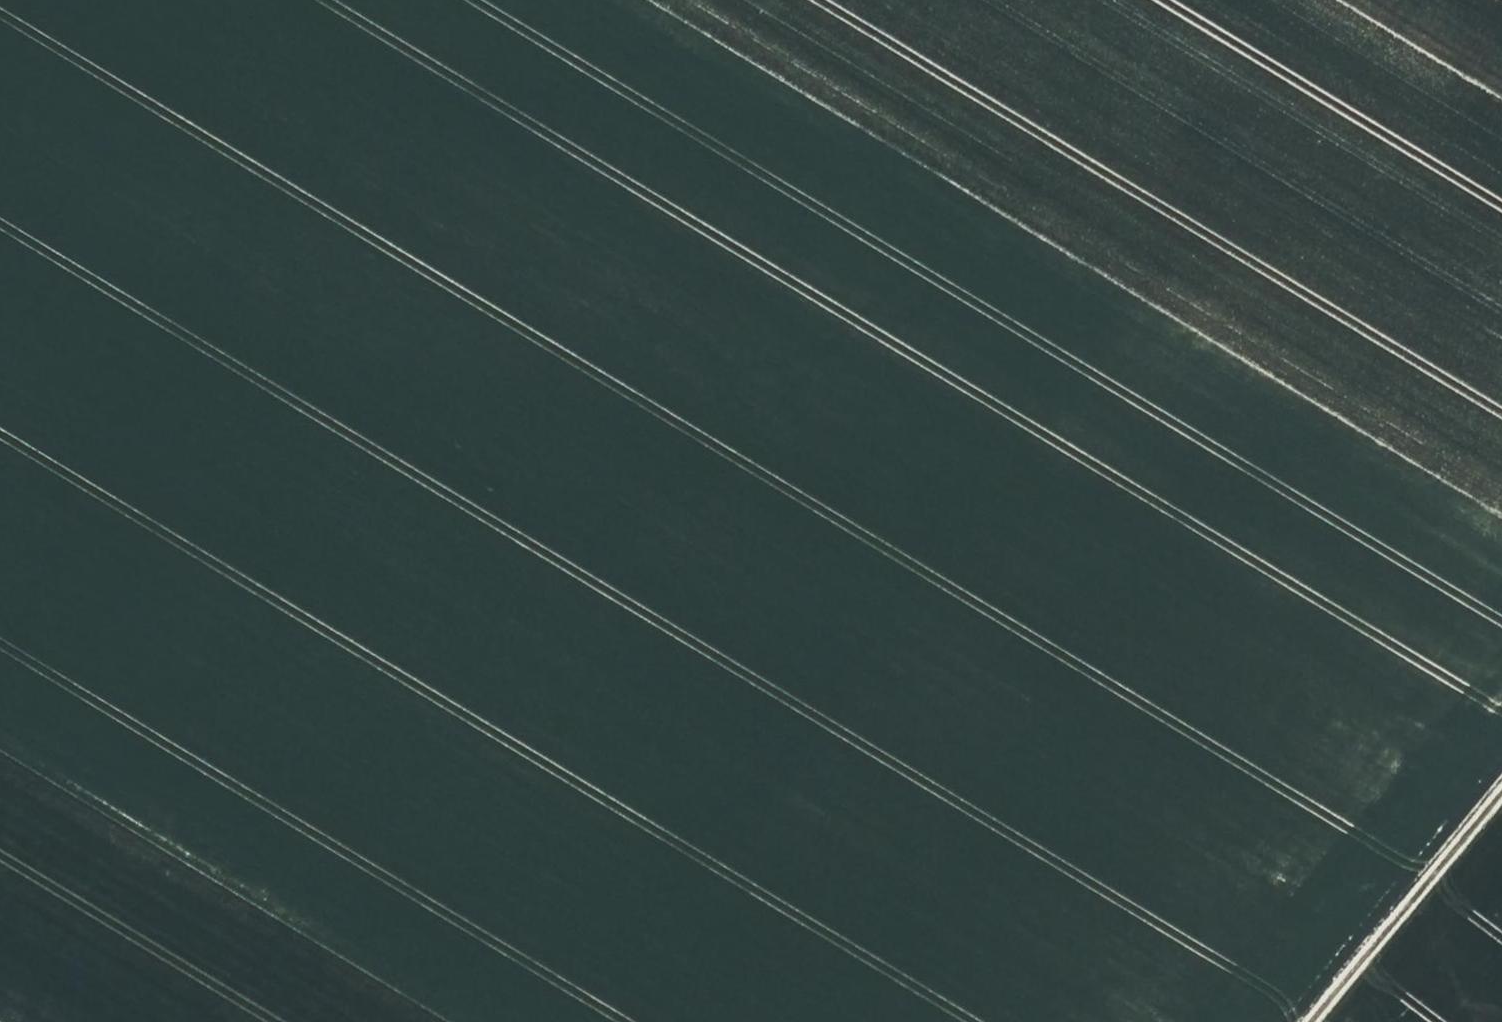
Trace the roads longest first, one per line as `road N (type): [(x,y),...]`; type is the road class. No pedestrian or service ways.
road 1 (track): [(1315,1021),(1501,798)]

